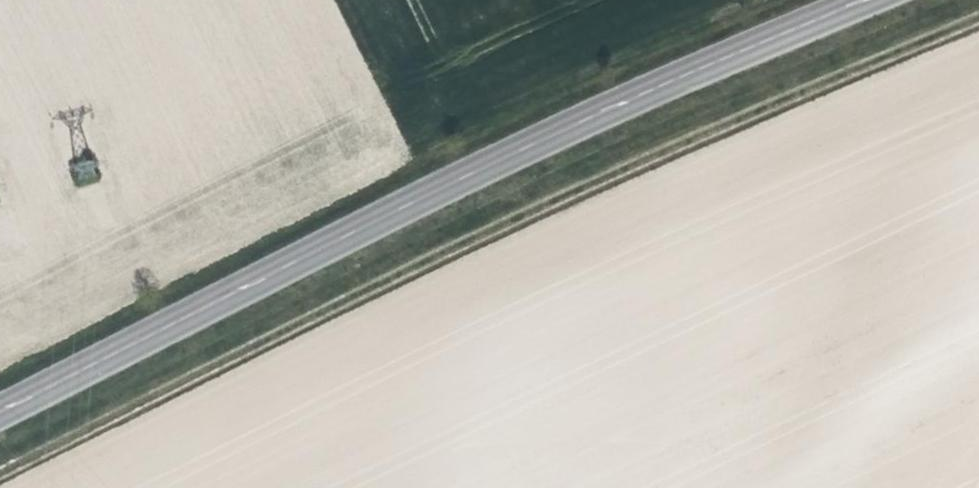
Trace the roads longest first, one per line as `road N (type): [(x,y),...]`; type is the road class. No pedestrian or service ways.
road 1 (track): [(978,20),(442,257),(0,481)]
road 2 (primary): [(0,408),(642,82),(841,0)]

